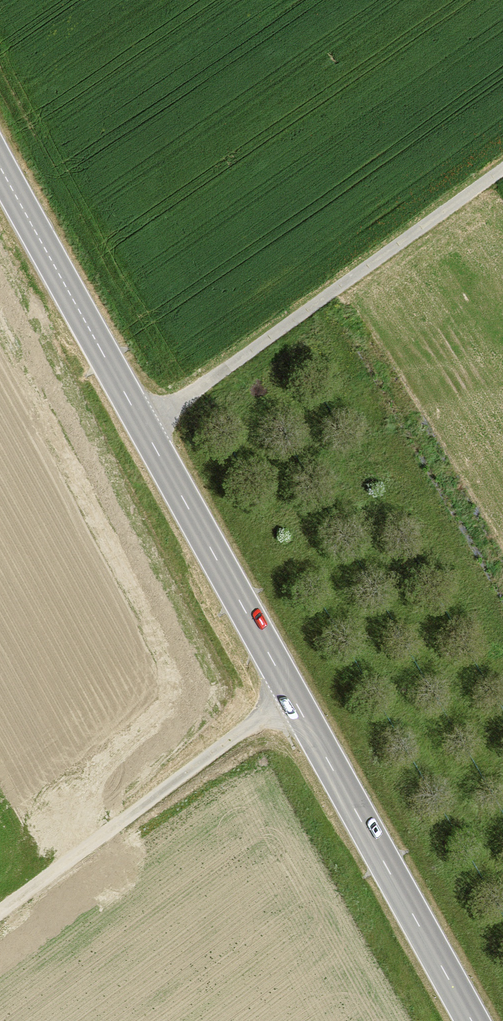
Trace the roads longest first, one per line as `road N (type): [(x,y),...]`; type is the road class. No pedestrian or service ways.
road 1 (secondary): [(474,1020),(0,167)]
road 2 (track): [(502,166),(143,425)]
road 3 (track): [(0,913),(294,696)]

